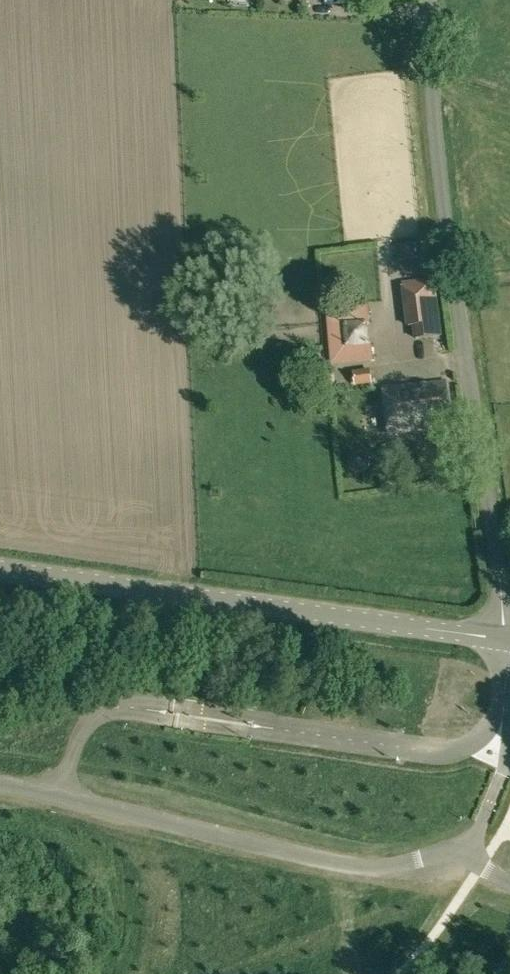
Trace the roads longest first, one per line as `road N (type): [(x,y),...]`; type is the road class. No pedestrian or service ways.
road 1 (unclassified): [(506,639),(423,78),(425,0)]
road 2 (tertiary): [(0,568),(506,639)]

